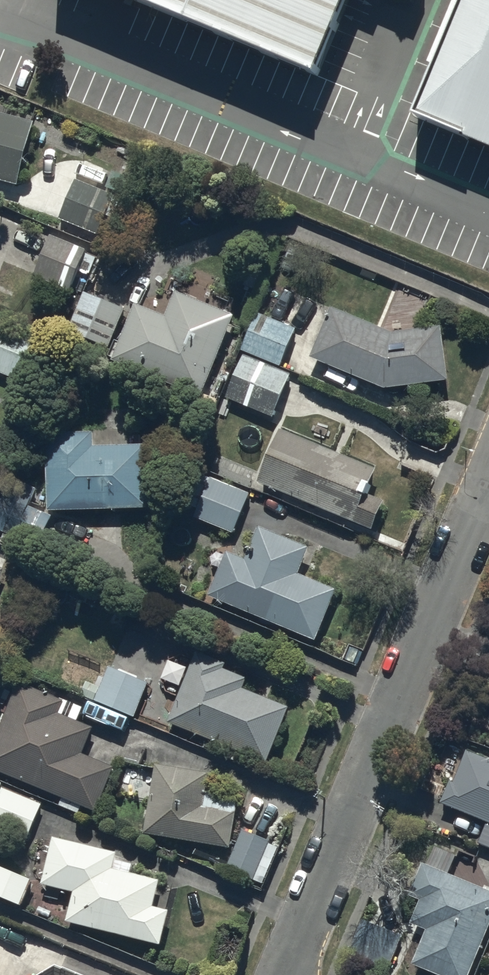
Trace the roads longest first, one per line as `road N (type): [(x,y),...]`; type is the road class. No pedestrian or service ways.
road 1 (residential): [(282,974),(488,463)]

